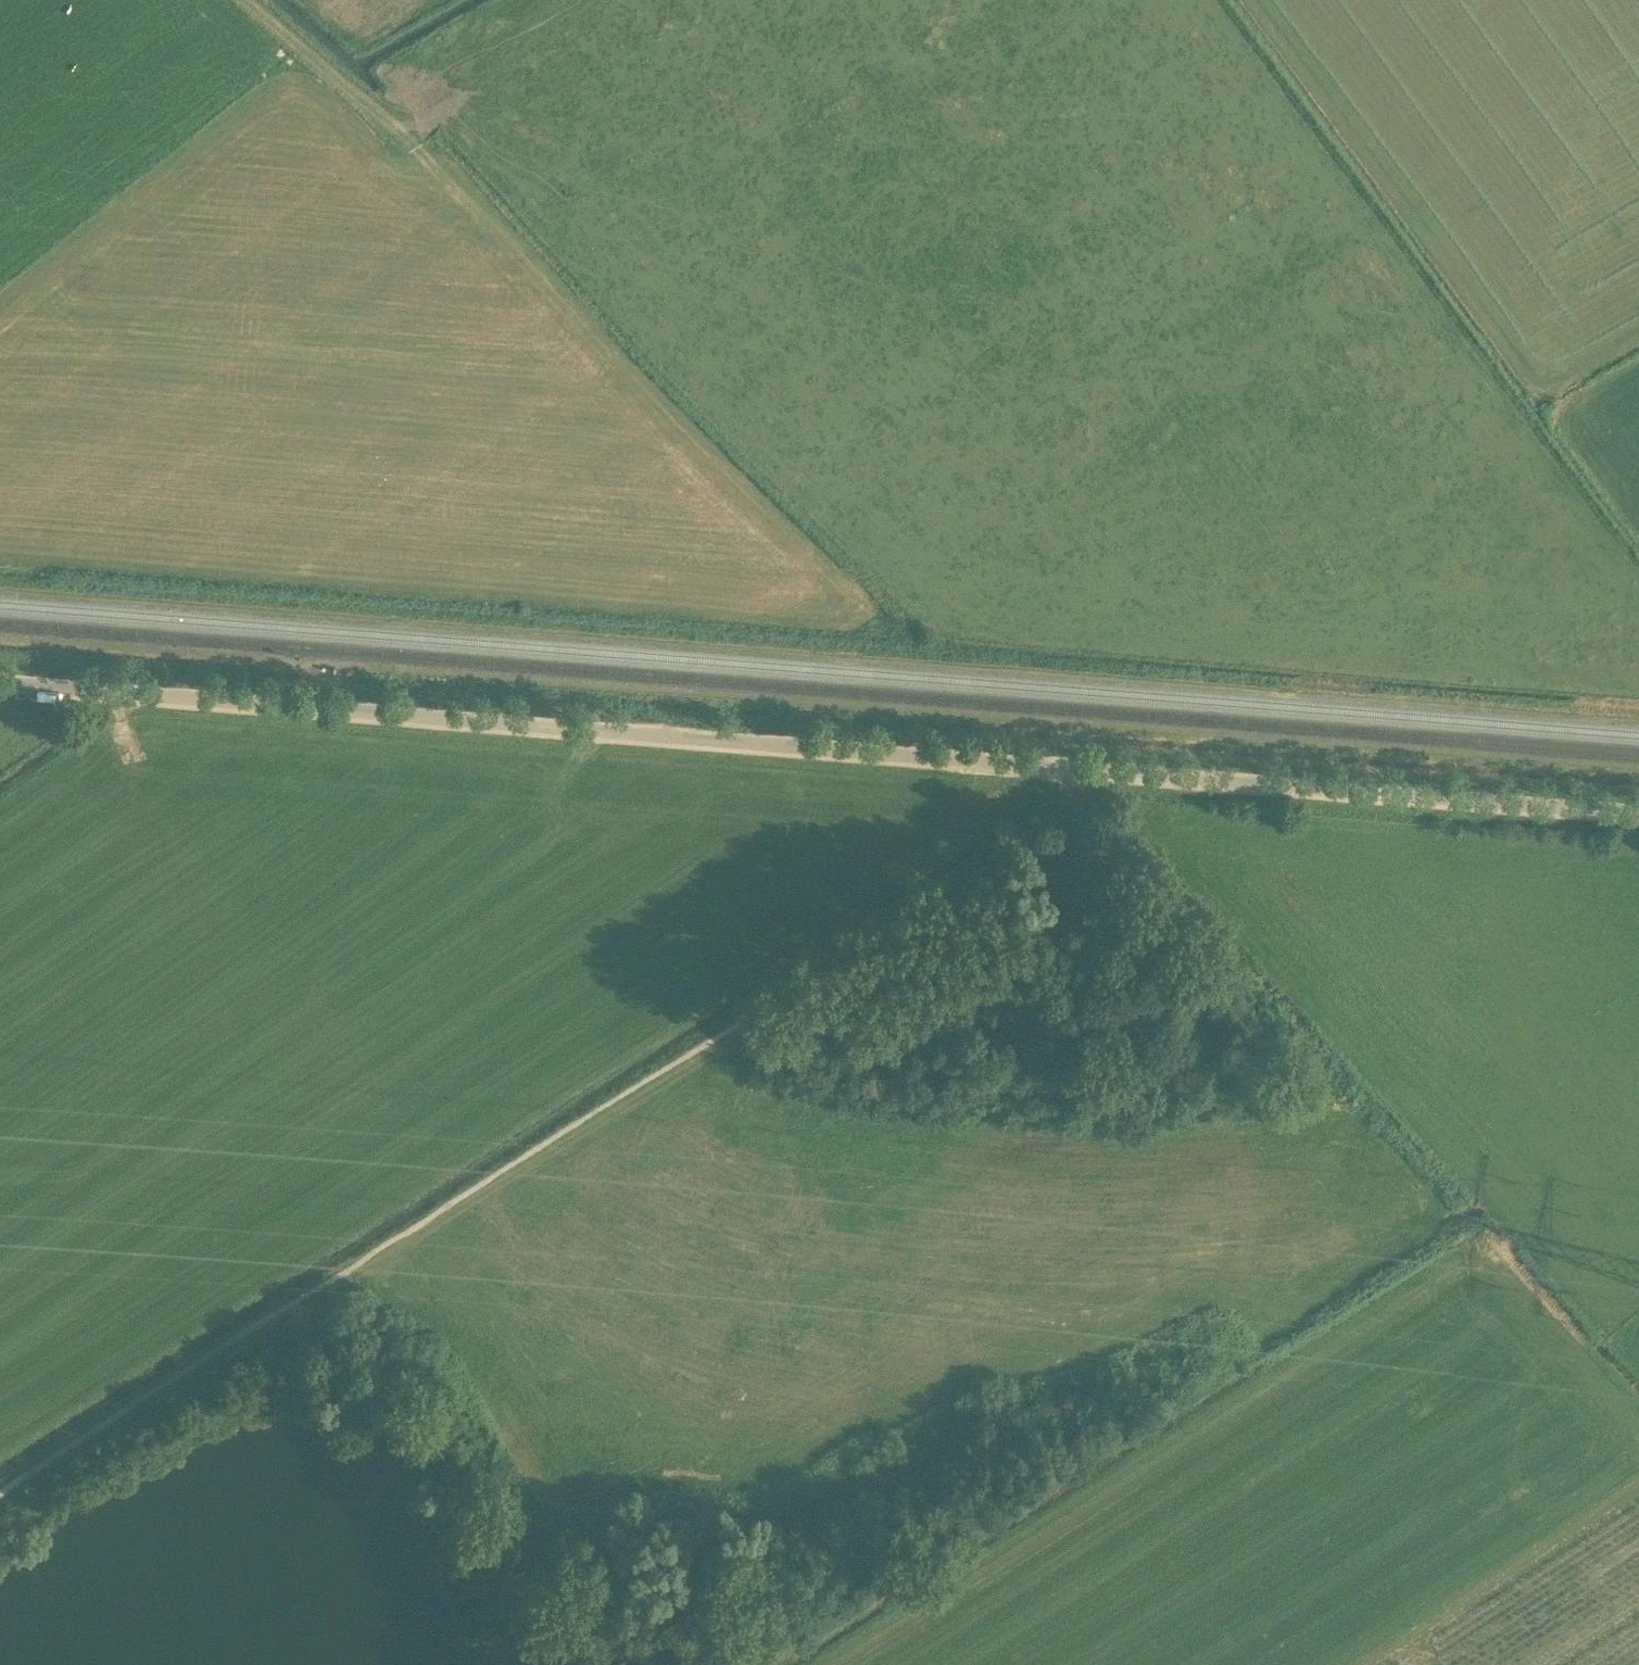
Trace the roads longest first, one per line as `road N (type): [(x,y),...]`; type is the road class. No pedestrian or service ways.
road 1 (unclassified): [(1638,822),(0,693)]

